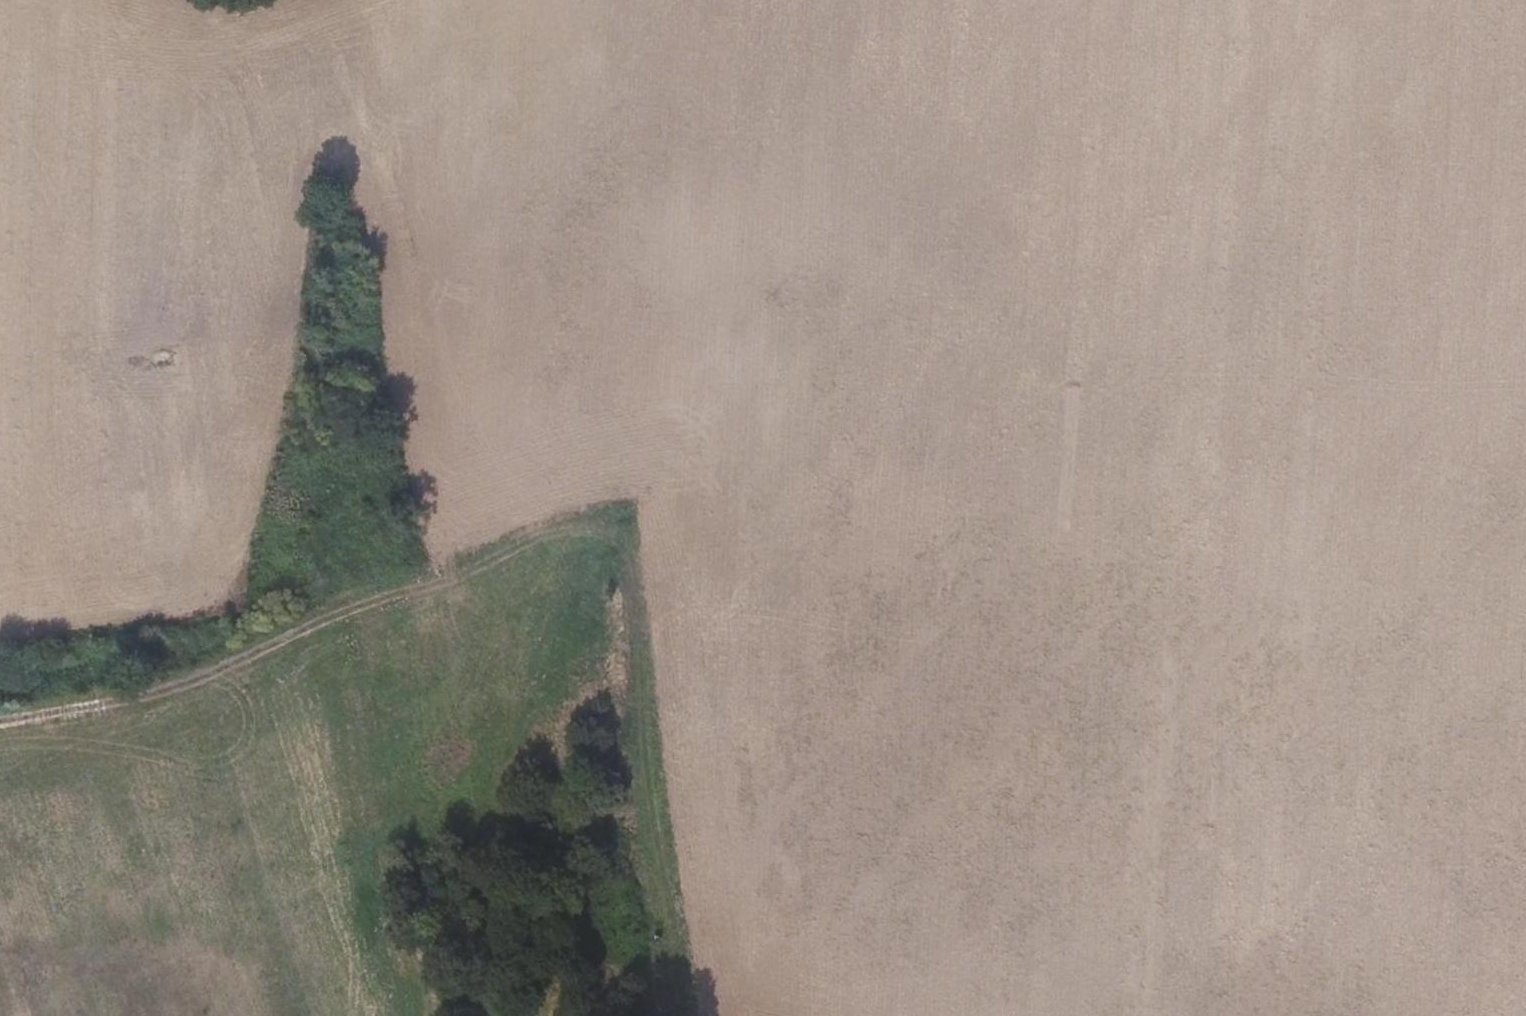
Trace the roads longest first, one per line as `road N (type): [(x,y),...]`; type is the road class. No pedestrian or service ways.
road 1 (track): [(0,720),(177,700),(256,658)]

